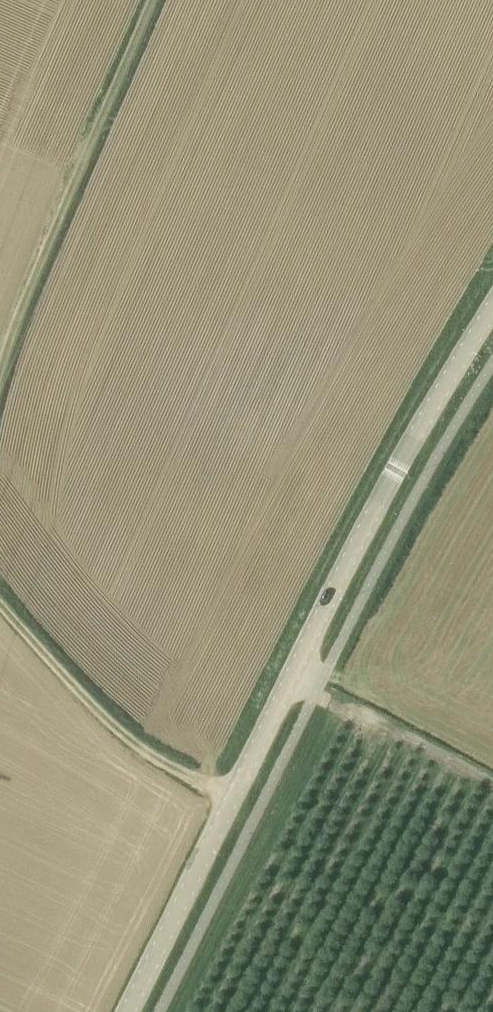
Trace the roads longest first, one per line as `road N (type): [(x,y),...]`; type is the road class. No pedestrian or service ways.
road 1 (tertiary): [(127,1011),(376,512),(492,310)]
road 2 (track): [(0,363),(154,0)]
road 3 (track): [(234,797),(125,736),(0,602)]

